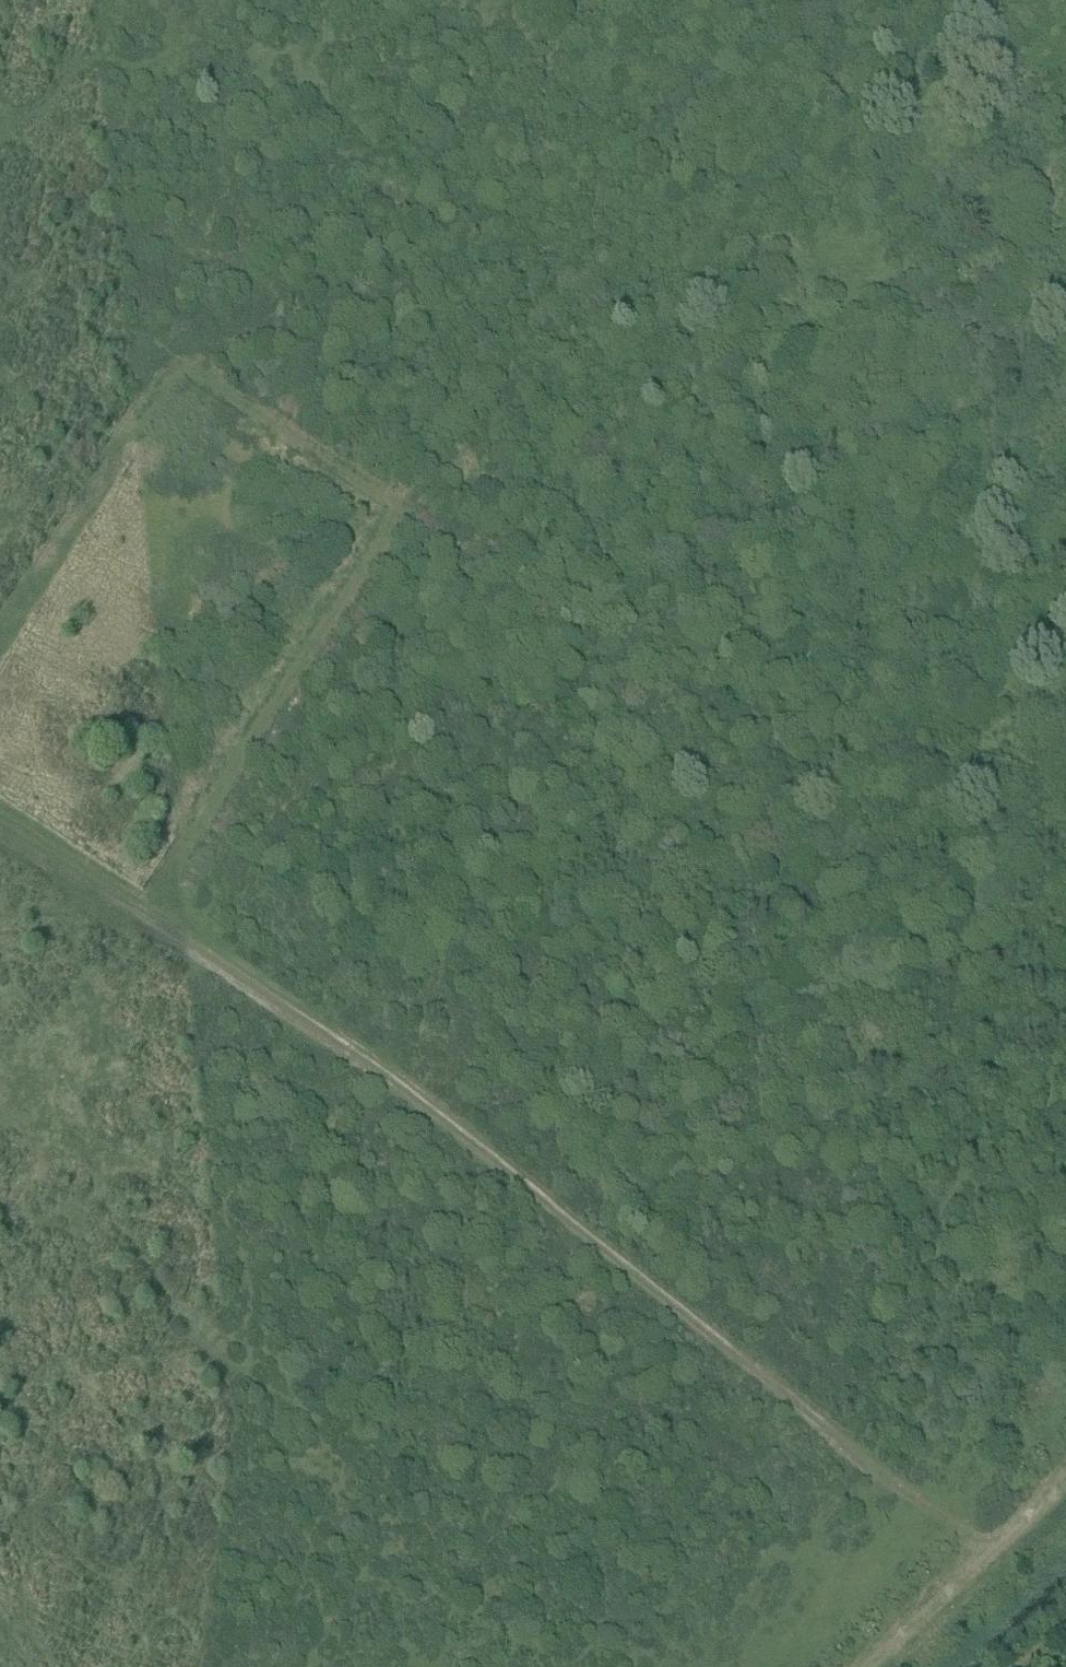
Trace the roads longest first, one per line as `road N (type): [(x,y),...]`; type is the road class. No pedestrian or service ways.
road 1 (track): [(1065,1486),(872,1666)]

